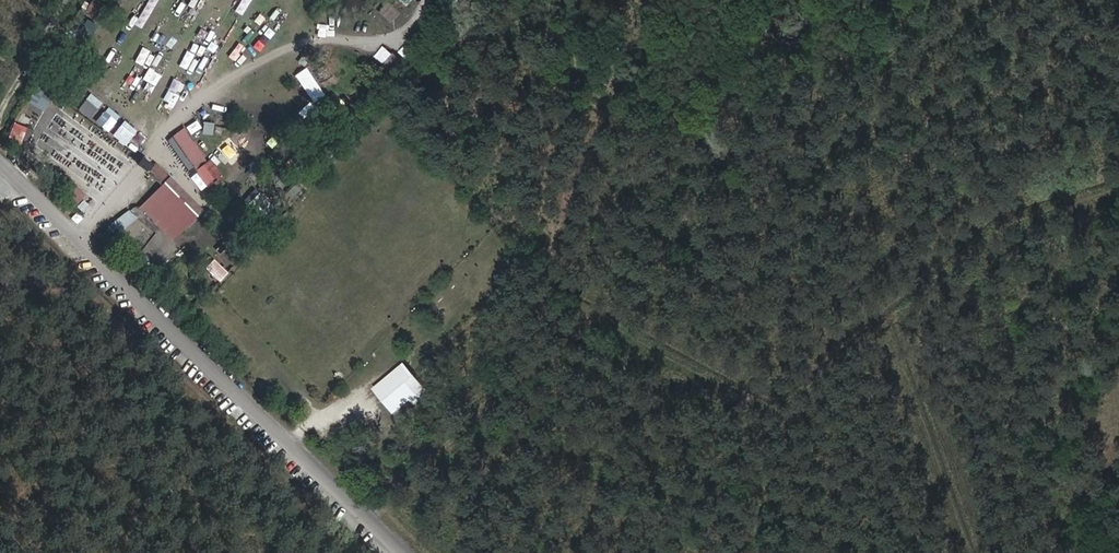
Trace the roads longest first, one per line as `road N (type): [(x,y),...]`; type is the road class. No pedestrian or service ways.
road 1 (unclassified): [(398,552),(0,162)]
road 2 (track): [(427,0),(399,37),(296,44),(199,96),(74,234)]
road 3 (track): [(66,0),(0,111)]

